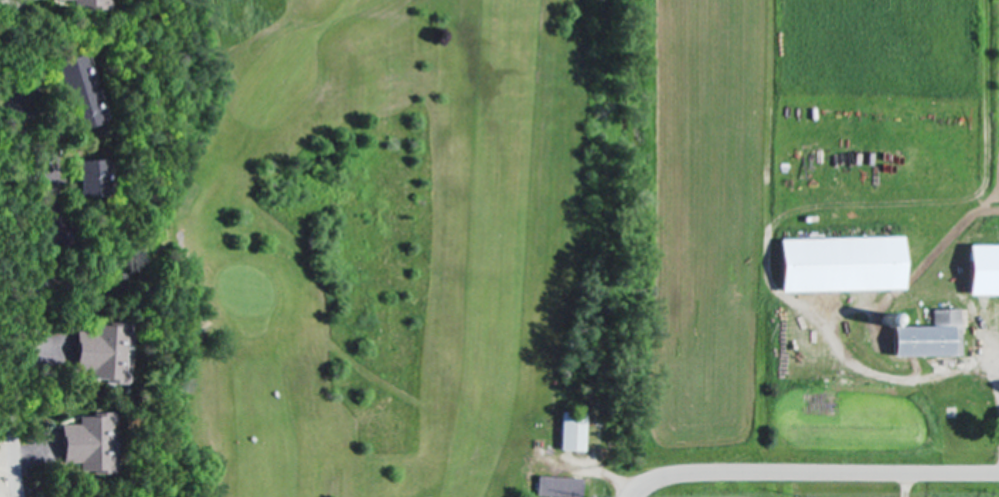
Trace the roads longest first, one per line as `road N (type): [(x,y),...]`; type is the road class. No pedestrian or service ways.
road 1 (tertiary): [(637,496),(668,475),(998,473)]

